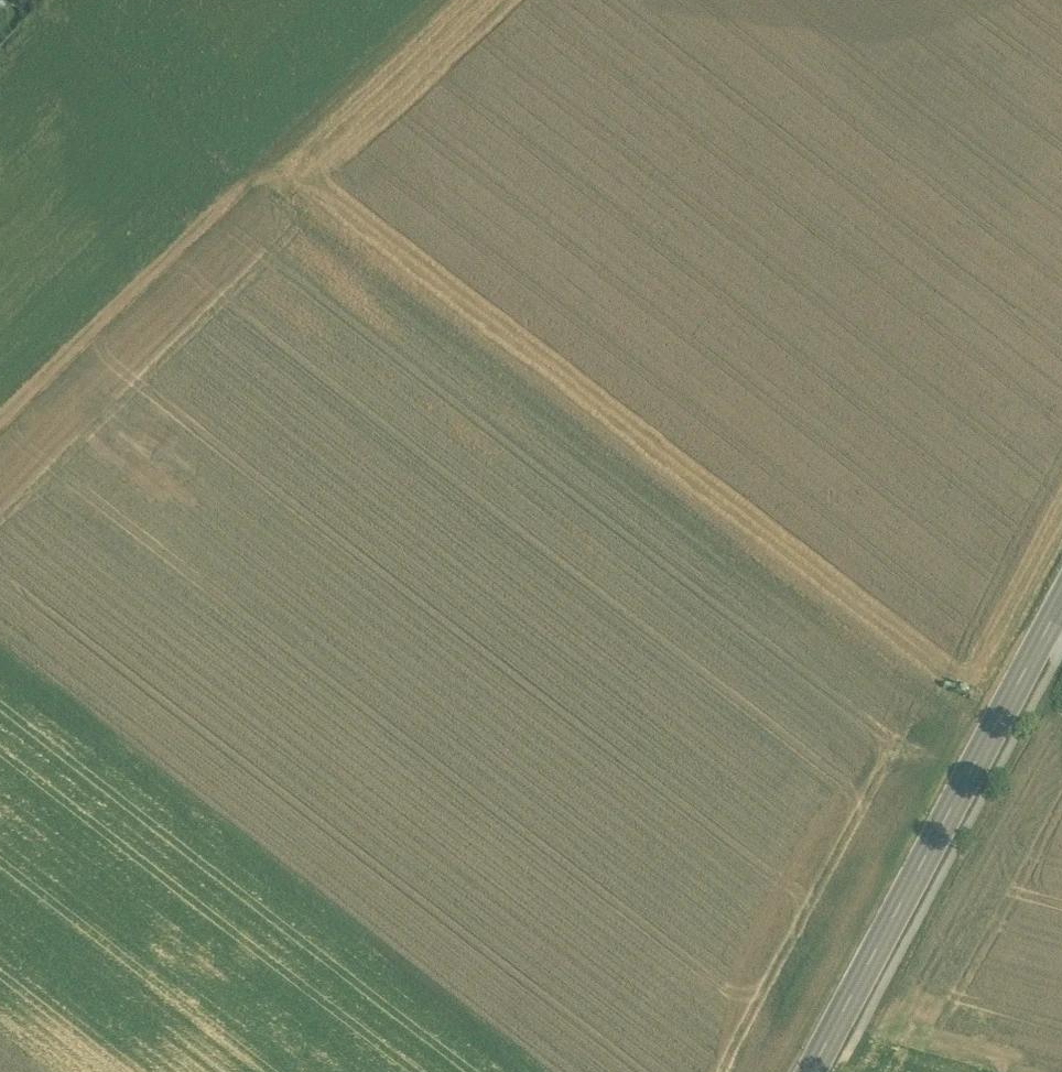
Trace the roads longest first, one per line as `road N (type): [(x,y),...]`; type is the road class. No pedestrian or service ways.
road 1 (track): [(0,426),(439,0)]
road 2 (secondary): [(815,1071),(1061,612)]

